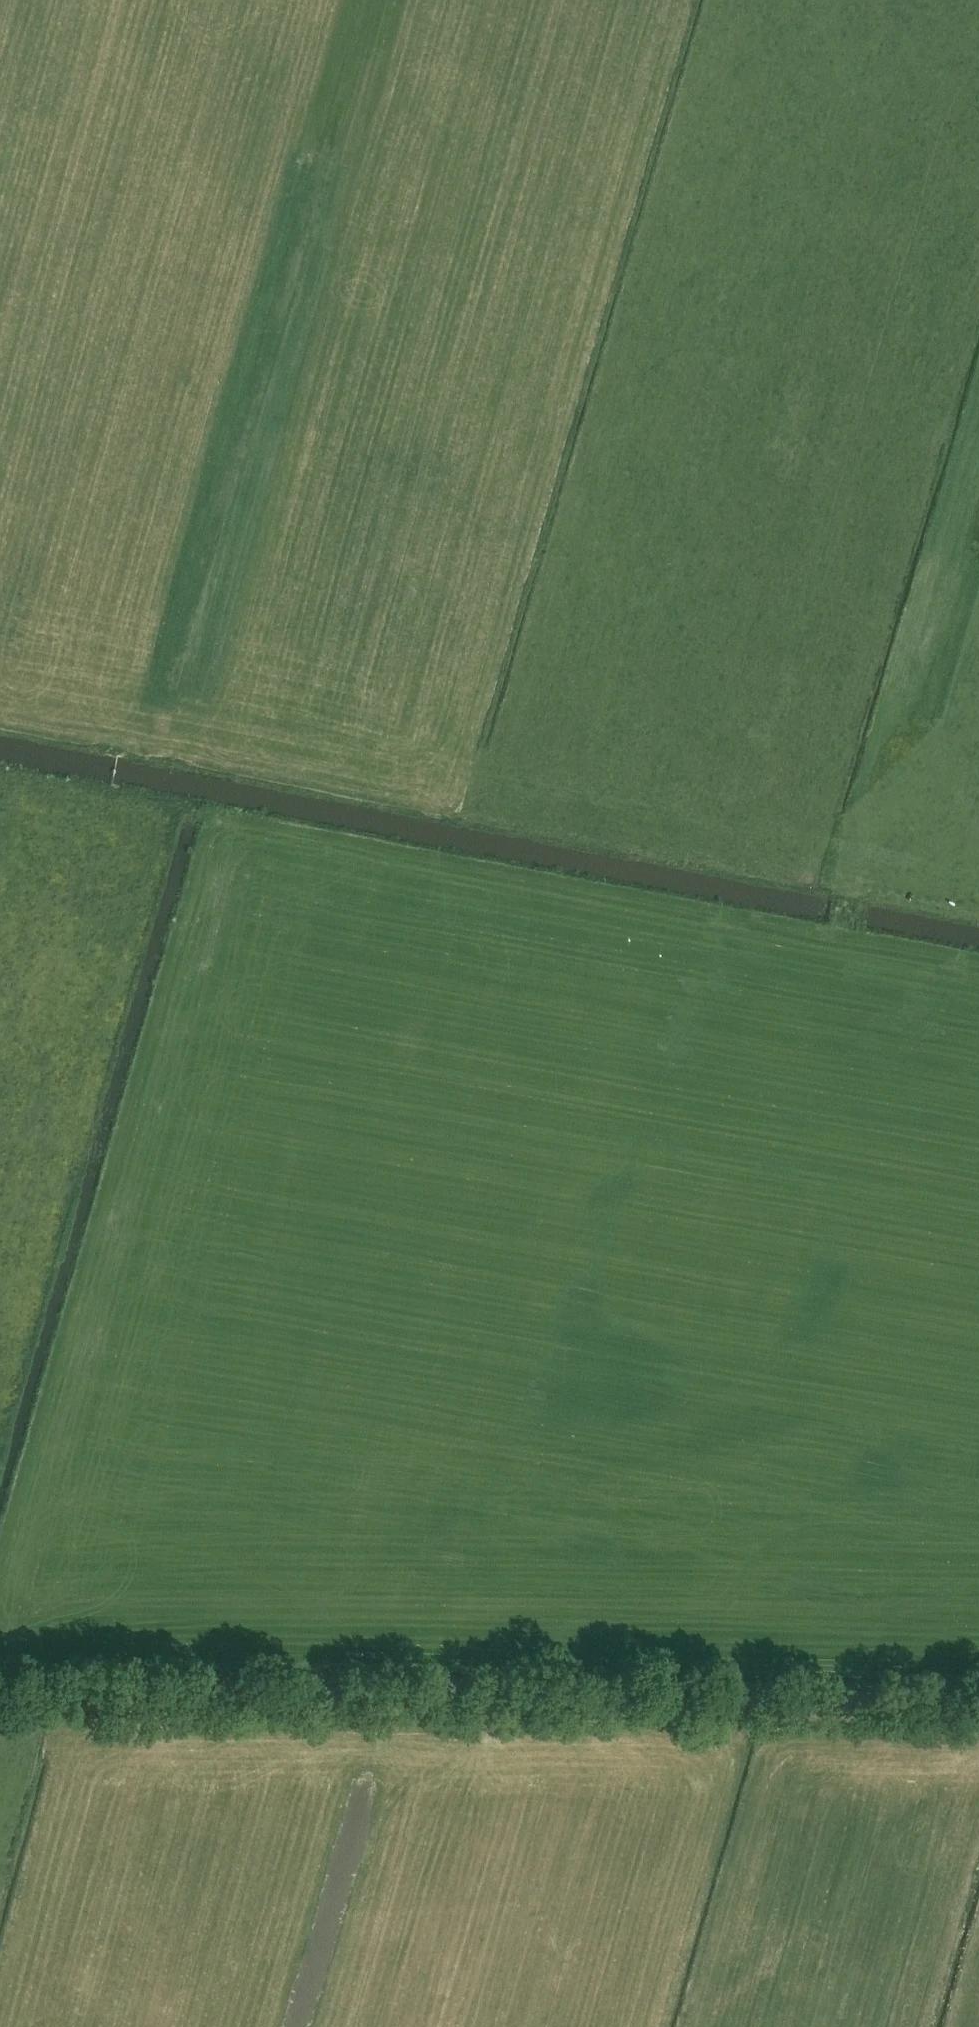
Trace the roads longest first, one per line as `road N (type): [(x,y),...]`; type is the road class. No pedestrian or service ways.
road 1 (unclassified): [(978,1701),(0,1690)]

